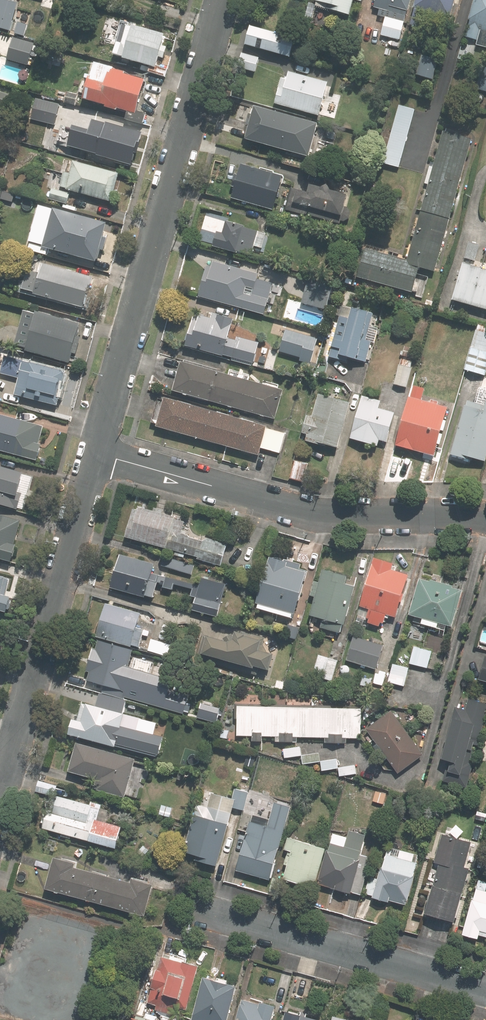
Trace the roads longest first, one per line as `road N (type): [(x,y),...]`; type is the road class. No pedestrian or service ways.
road 1 (residential): [(222,0),(94,452)]
road 2 (residential): [(94,452),(310,515),(485,519)]
road 3 (residential): [(94,452),(0,796)]
road 4 (residential): [(485,990),(194,908)]

